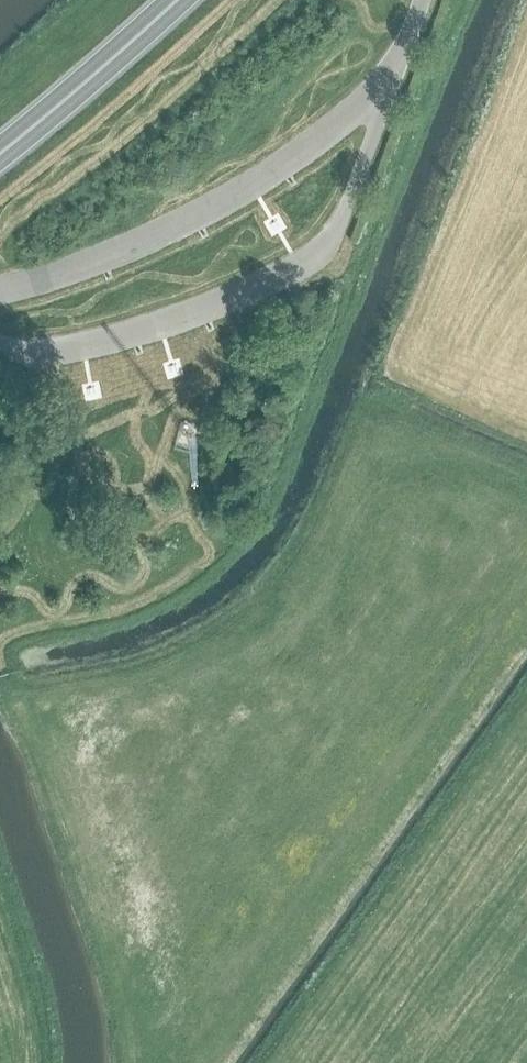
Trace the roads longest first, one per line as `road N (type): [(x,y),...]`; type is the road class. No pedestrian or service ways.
road 1 (trunk): [(0,158),(174,0)]

